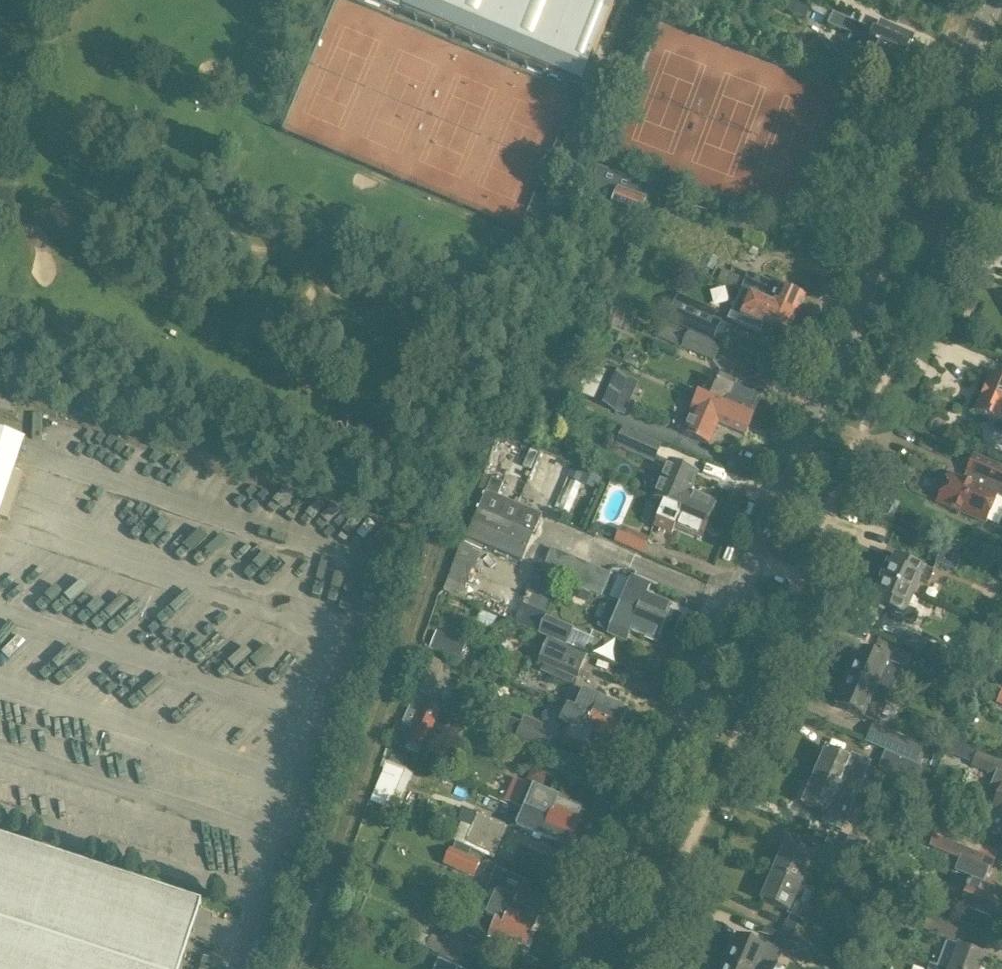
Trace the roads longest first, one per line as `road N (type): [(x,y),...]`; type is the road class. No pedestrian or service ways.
road 1 (residential): [(578,968),(992,0)]

